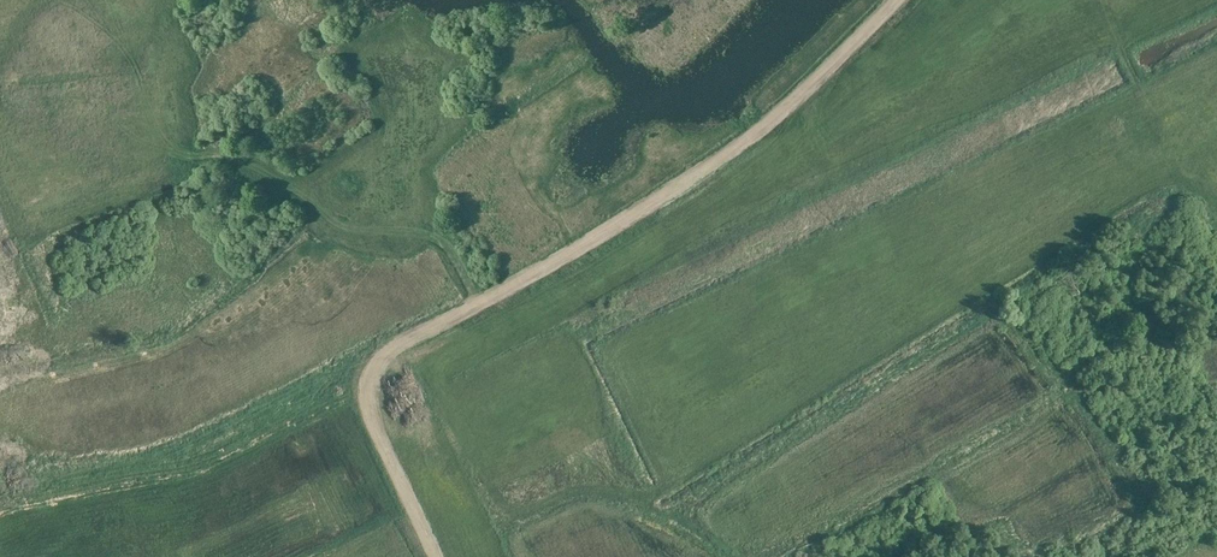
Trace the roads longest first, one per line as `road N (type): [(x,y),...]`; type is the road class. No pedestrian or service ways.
road 1 (track): [(894,0),(748,137),(540,271),(371,364),(361,401),(436,556)]

